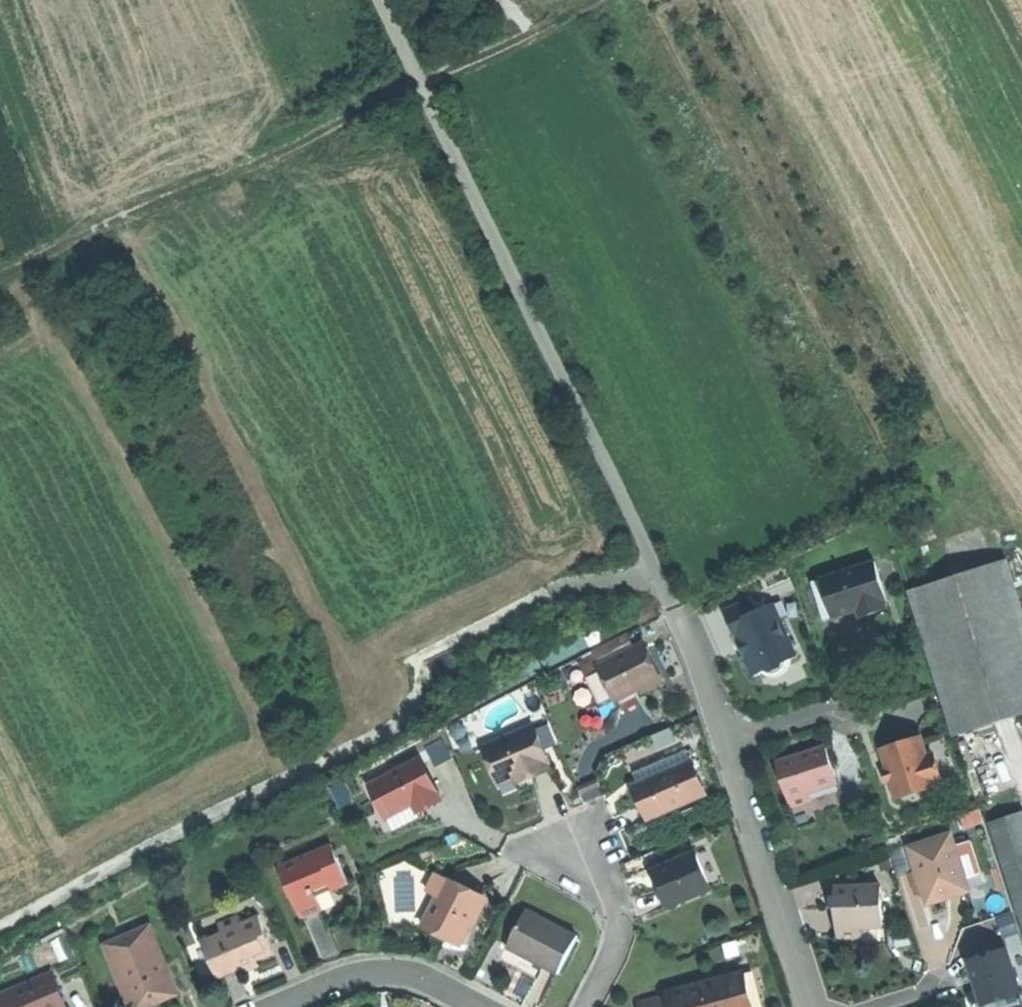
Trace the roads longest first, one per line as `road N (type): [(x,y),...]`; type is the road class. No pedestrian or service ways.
road 1 (track): [(0,936),(400,729),(426,689),(414,668),(427,660),(553,598),(658,580),(437,69),(400,0)]
road 2 (track): [(588,0),(302,137),(158,190),(0,263)]
road 3 (residential): [(809,1006),(729,743)]
road 4 (residential): [(482,1006),(428,979),(383,971),(277,1006)]
road 5 (residential): [(587,1006),(622,927),(614,901),(575,846)]
road 6 (residential): [(729,743),(697,646),(658,580)]
road 7 (residential): [(729,743),(831,711),(859,721)]

